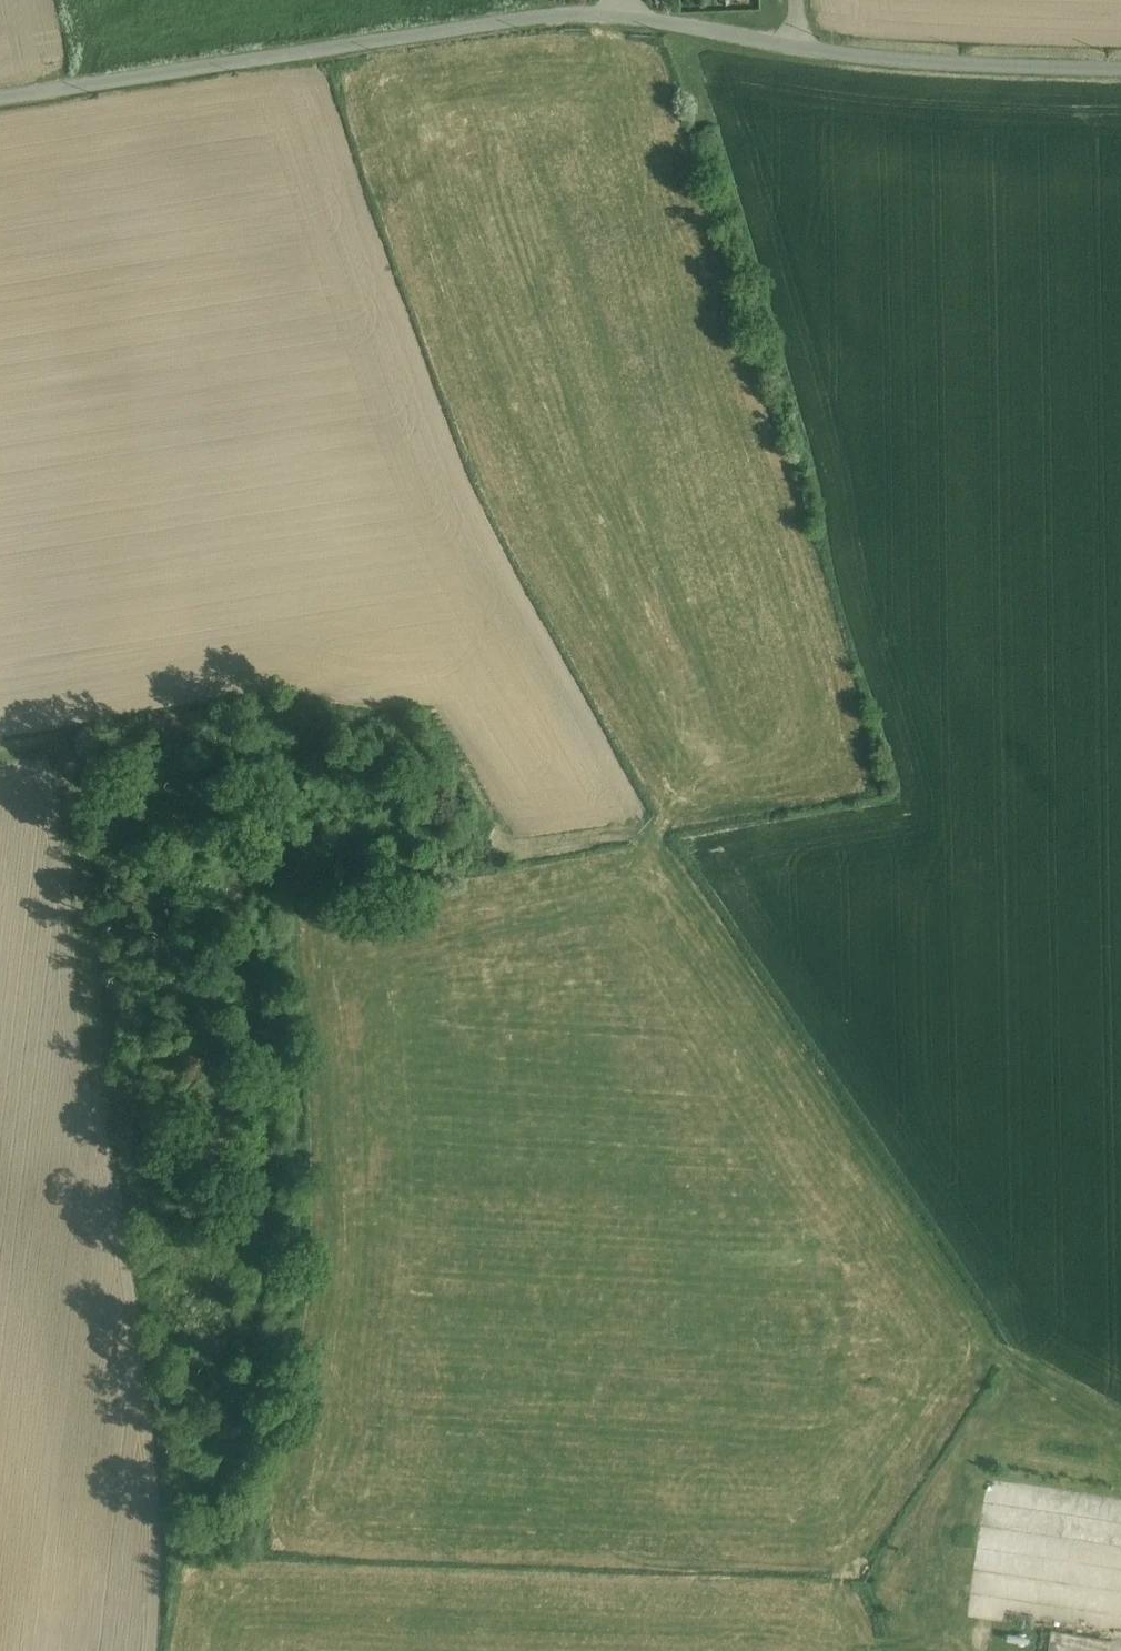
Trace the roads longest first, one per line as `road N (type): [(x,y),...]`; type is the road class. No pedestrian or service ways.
road 1 (unclassified): [(0,99),(537,20),(628,16),(899,63),(1120,66)]

